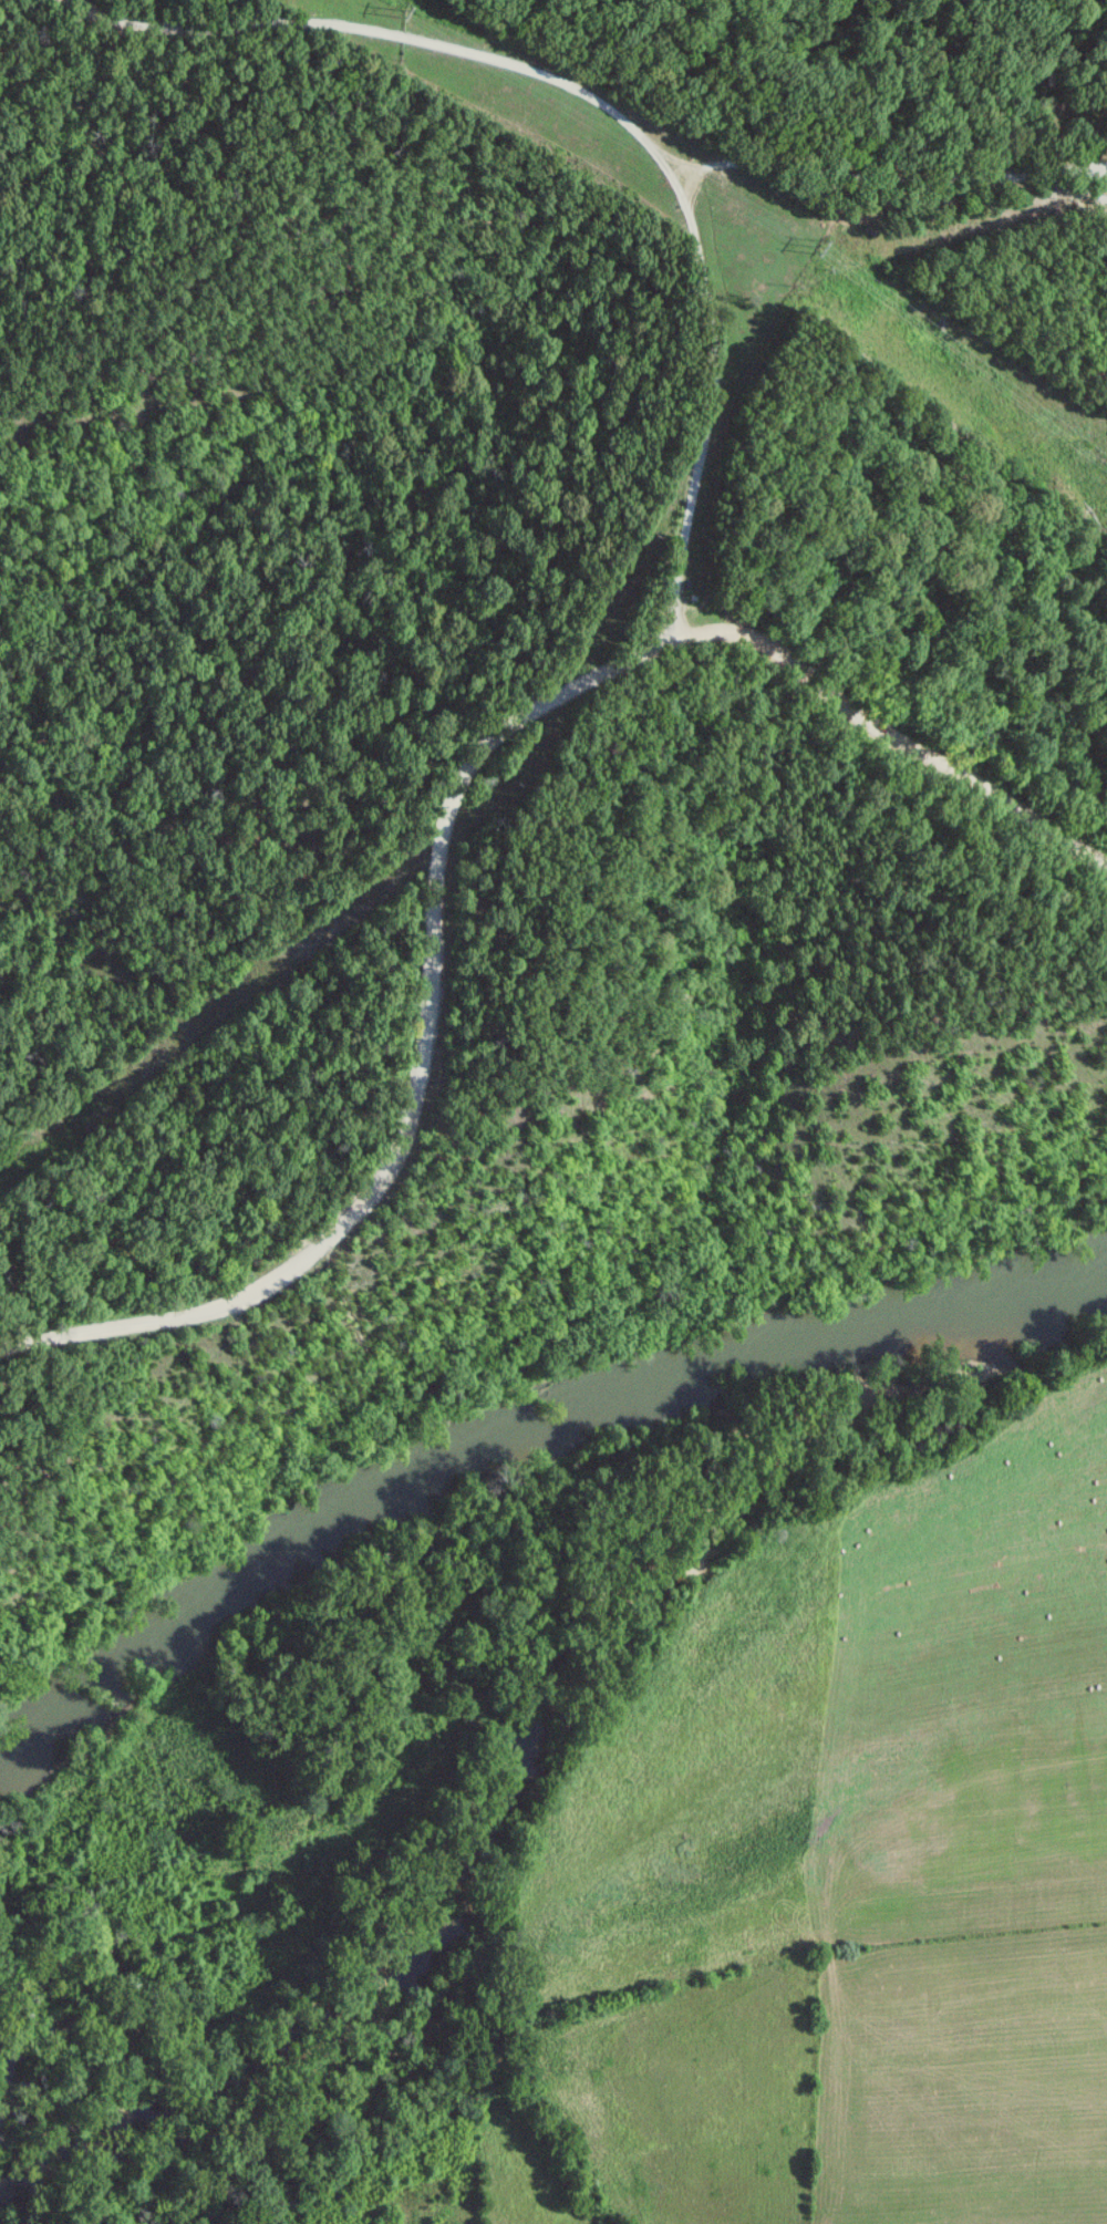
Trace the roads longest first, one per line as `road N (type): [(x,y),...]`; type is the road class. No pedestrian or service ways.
road 1 (residential): [(0,1355),(33,1343),(216,1320),(259,1302),(354,1222),(392,1175),(413,1123),(437,852),(482,747),(537,707),(673,644),(724,640),(757,648),(884,737),(1106,860)]

